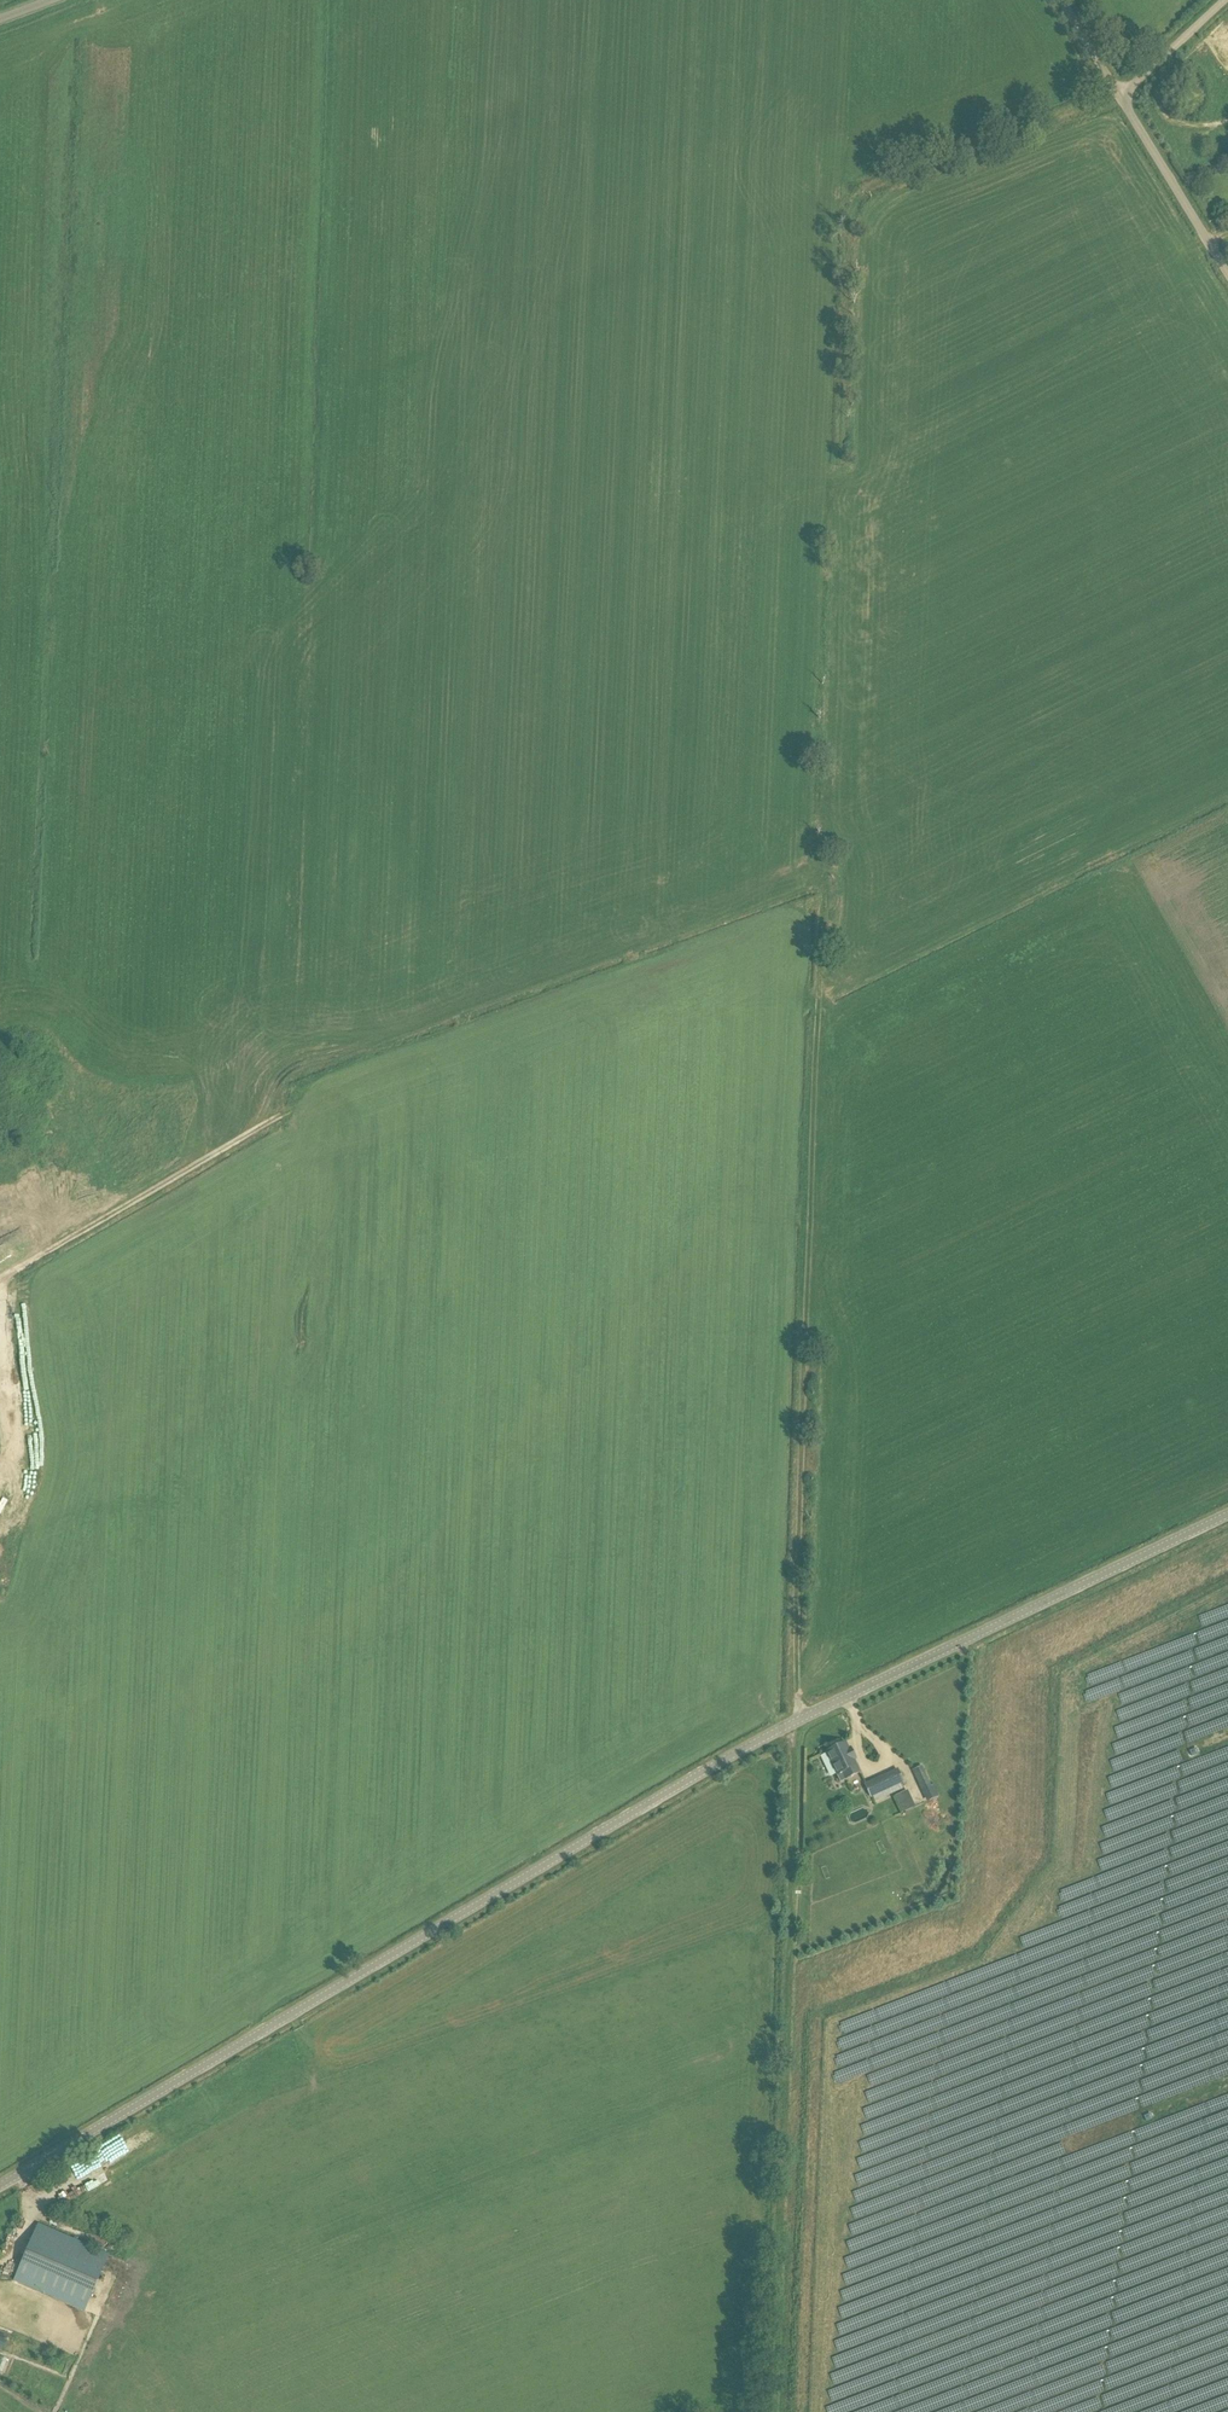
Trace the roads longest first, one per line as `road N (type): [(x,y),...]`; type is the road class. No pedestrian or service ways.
road 1 (tertiary): [(0,2186),(749,1746),(1227,1515)]
road 2 (track): [(826,902),(262,1124),(0,1287)]
road 3 (track): [(826,902),(795,1722)]
road 4 (track): [(791,1724),(773,2411)]
road 5 (unclassified): [(1227,274),(1120,98)]
road 6 (unclassified): [(1120,98),(1226,0)]

